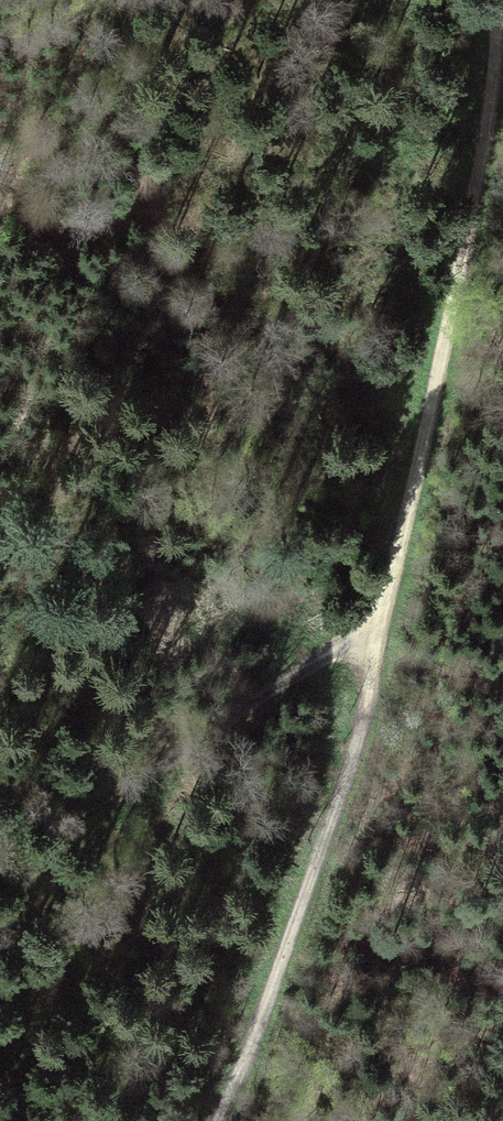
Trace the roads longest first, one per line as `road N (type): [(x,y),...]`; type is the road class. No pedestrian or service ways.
road 1 (track): [(221,1120),(358,741),(492,127),(500,0)]
road 2 (track): [(386,623),(313,659),(150,779),(0,858)]
road 3 (track): [(421,478),(362,469),(186,500)]

